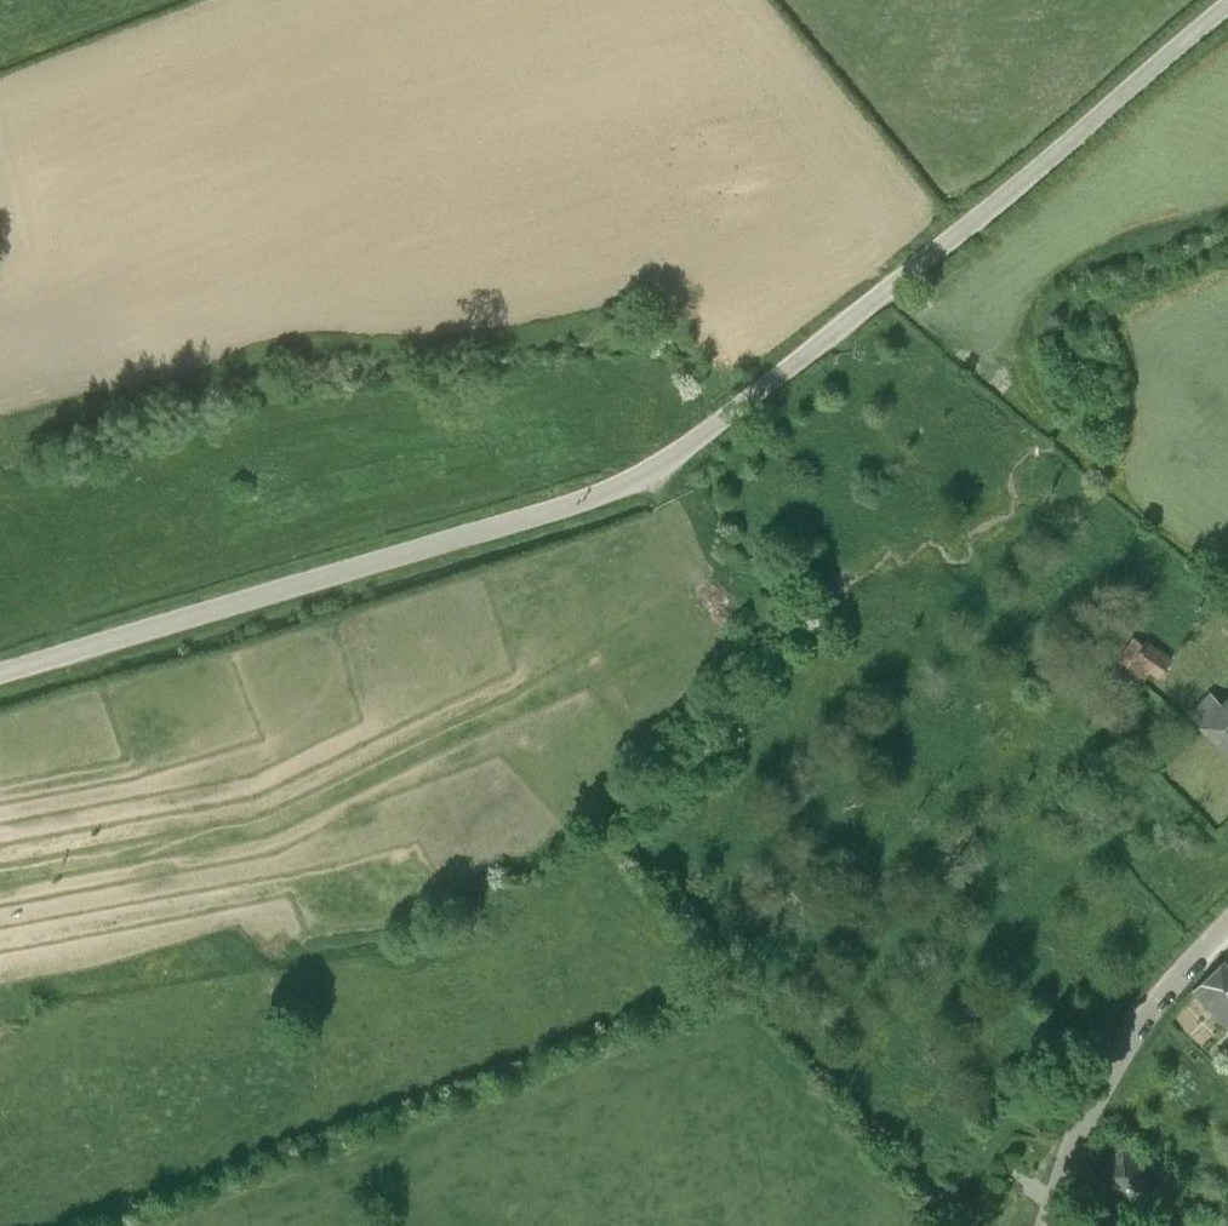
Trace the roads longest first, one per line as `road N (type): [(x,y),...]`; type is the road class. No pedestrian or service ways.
road 1 (unclassified): [(0,673),(560,509),(642,474),(878,298),(1227,4)]
road 2 (residential): [(1053,1225),(1075,1143),(1110,1069),(1146,1015),(1227,923)]

